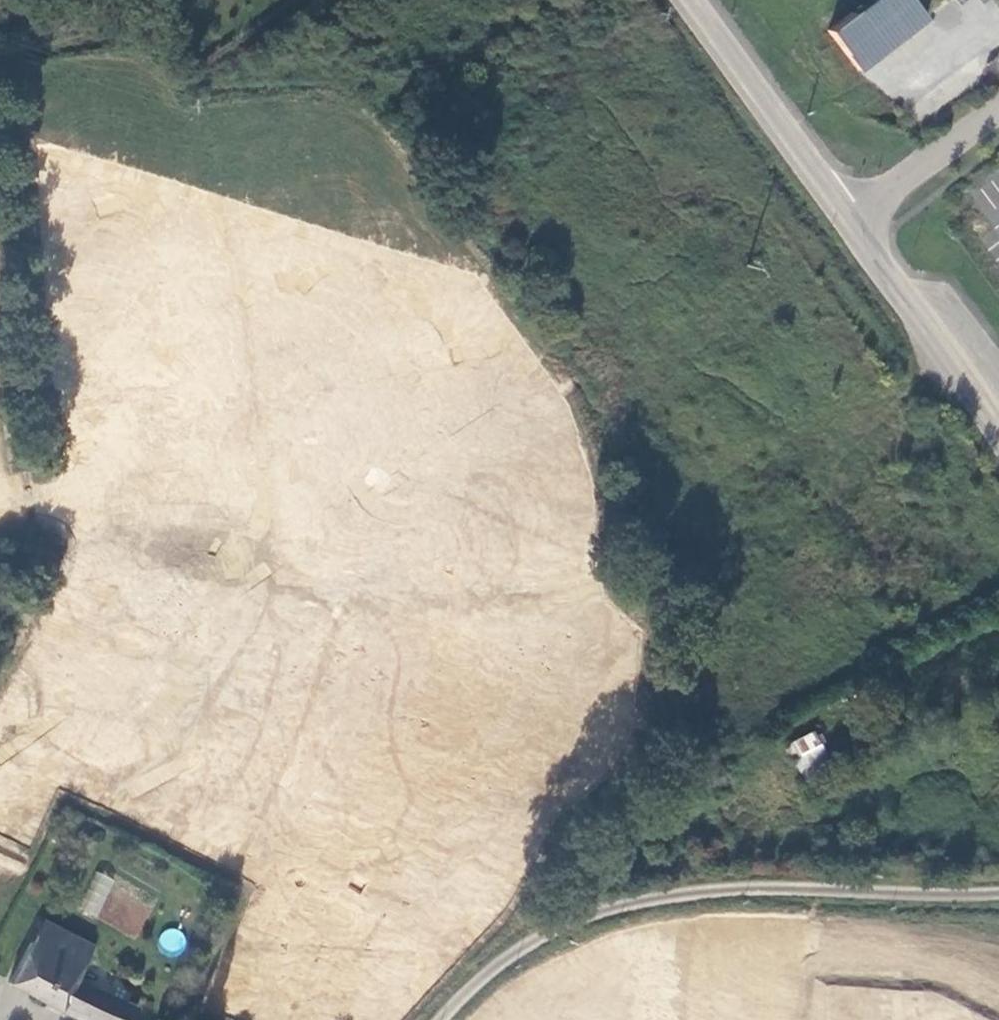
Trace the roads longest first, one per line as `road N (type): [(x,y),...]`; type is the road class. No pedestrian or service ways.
road 1 (residential): [(998,892),(740,887),(631,901),(525,944),(443,1019)]
road 2 (unclassified): [(687,0),(849,218)]
road 3 (unclassified): [(849,218),(998,434)]
road 4 (unclassified): [(998,106),(849,218)]

